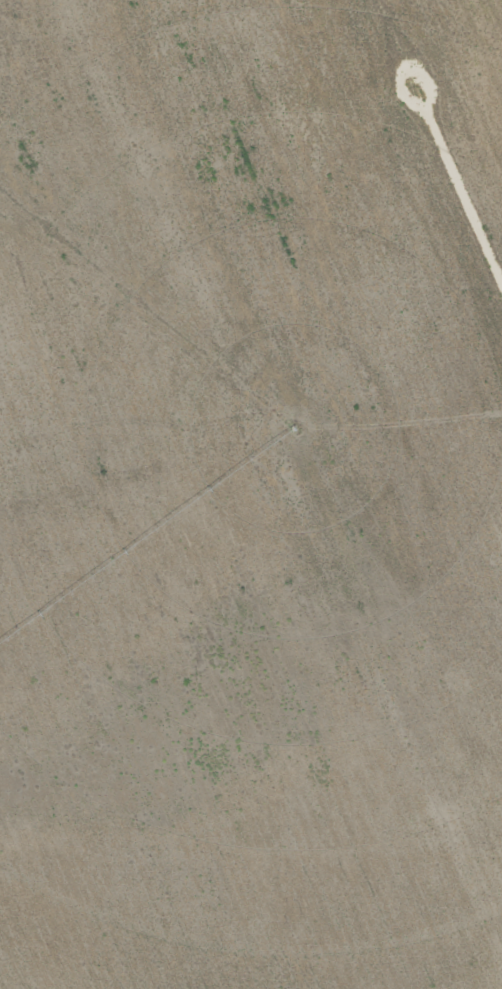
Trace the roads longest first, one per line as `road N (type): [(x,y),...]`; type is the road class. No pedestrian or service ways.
road 1 (residential): [(501,159),(223,0)]

